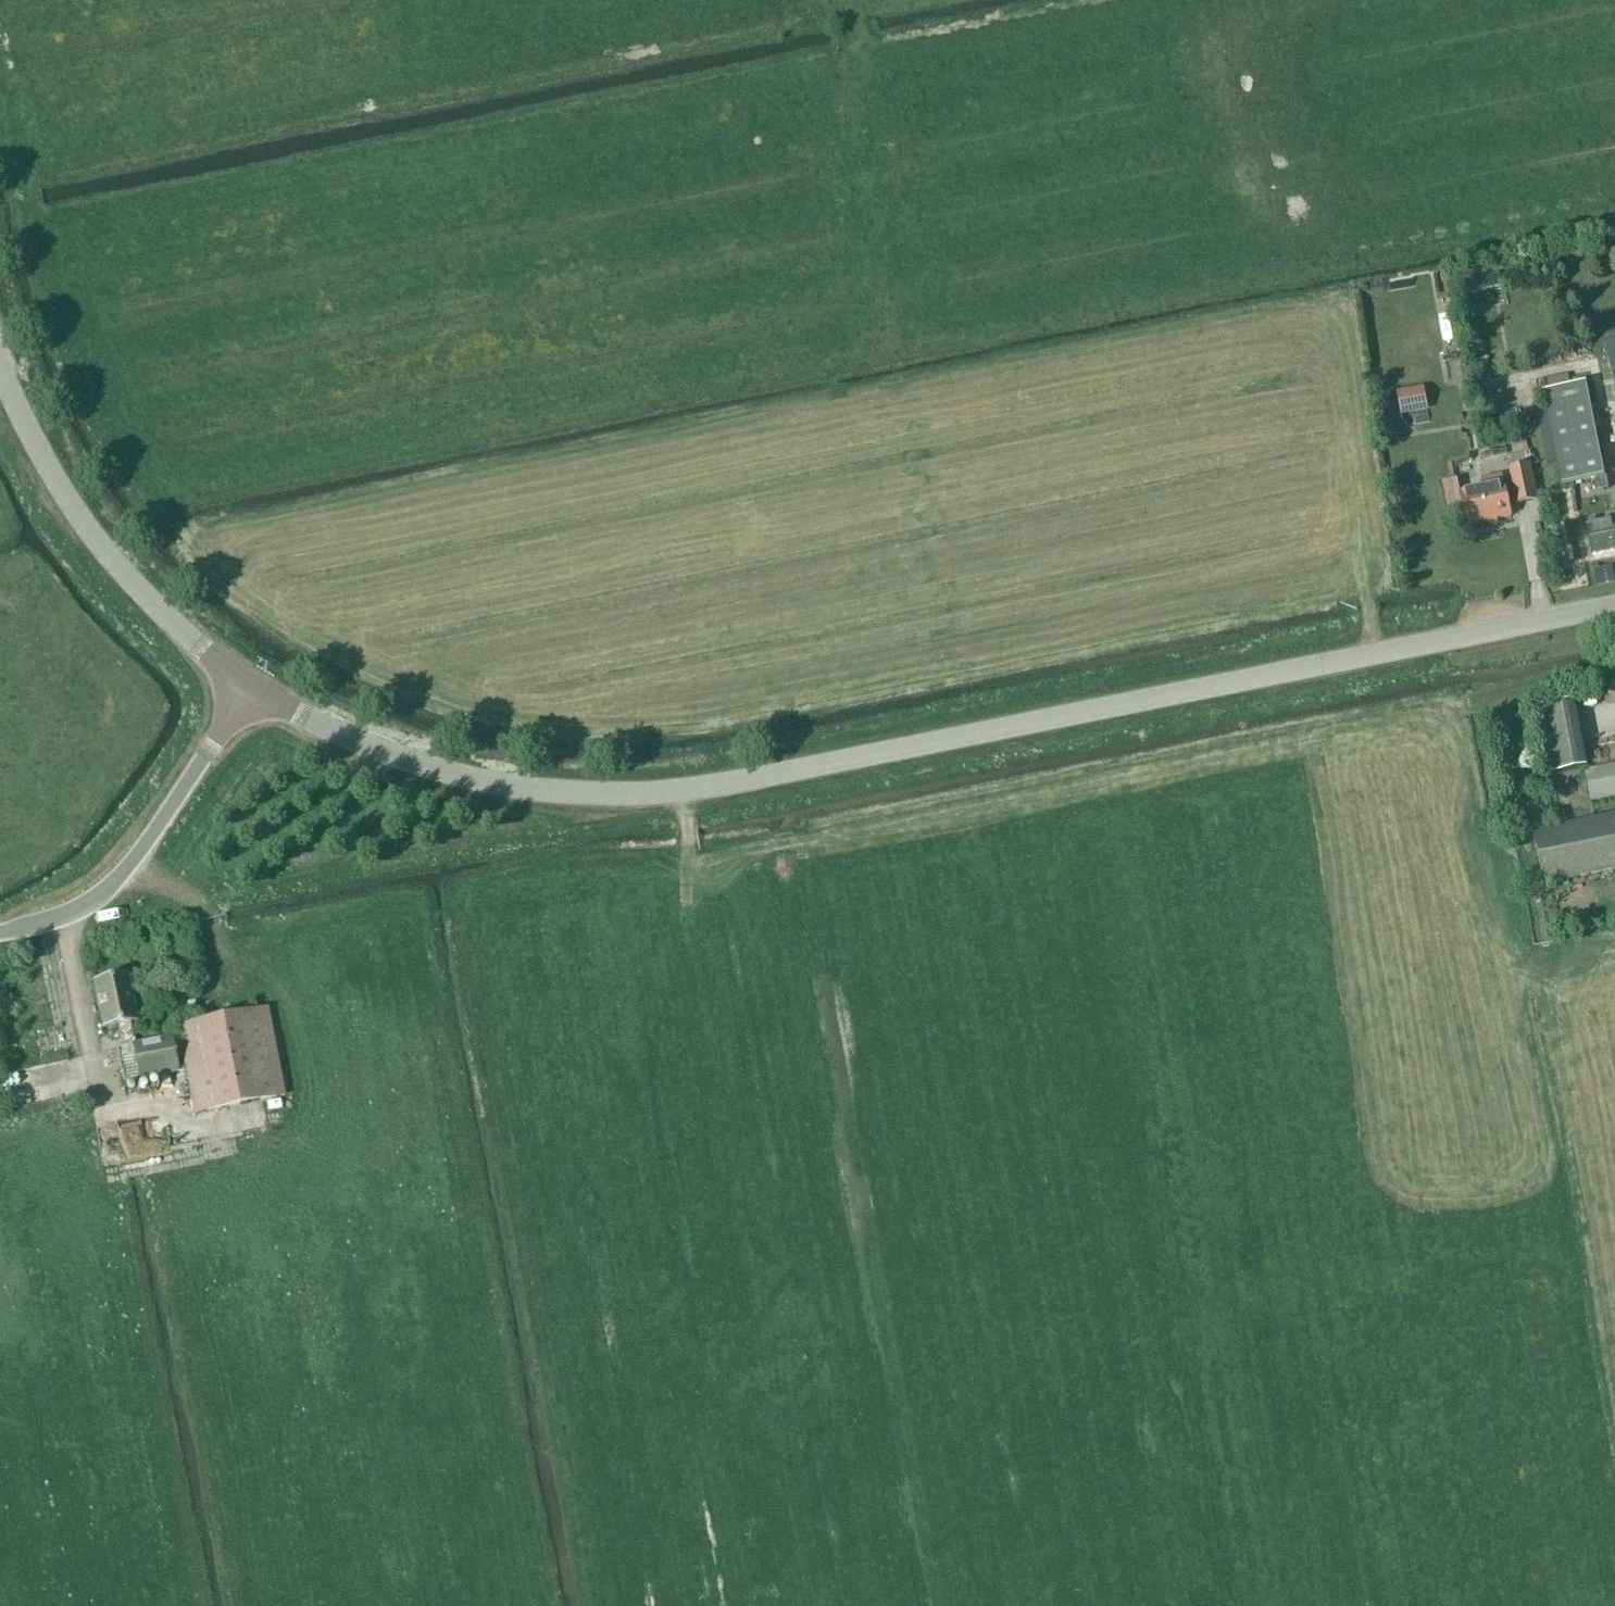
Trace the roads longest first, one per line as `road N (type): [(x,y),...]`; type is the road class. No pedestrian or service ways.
road 1 (tertiary): [(253,686),(362,743),(485,781),(590,792),(678,790),(1614,605)]
road 2 (tertiary): [(253,686),(153,603),(84,522),(0,360)]
road 3 (tertiary): [(0,932),(61,917),(115,882),(253,686)]

